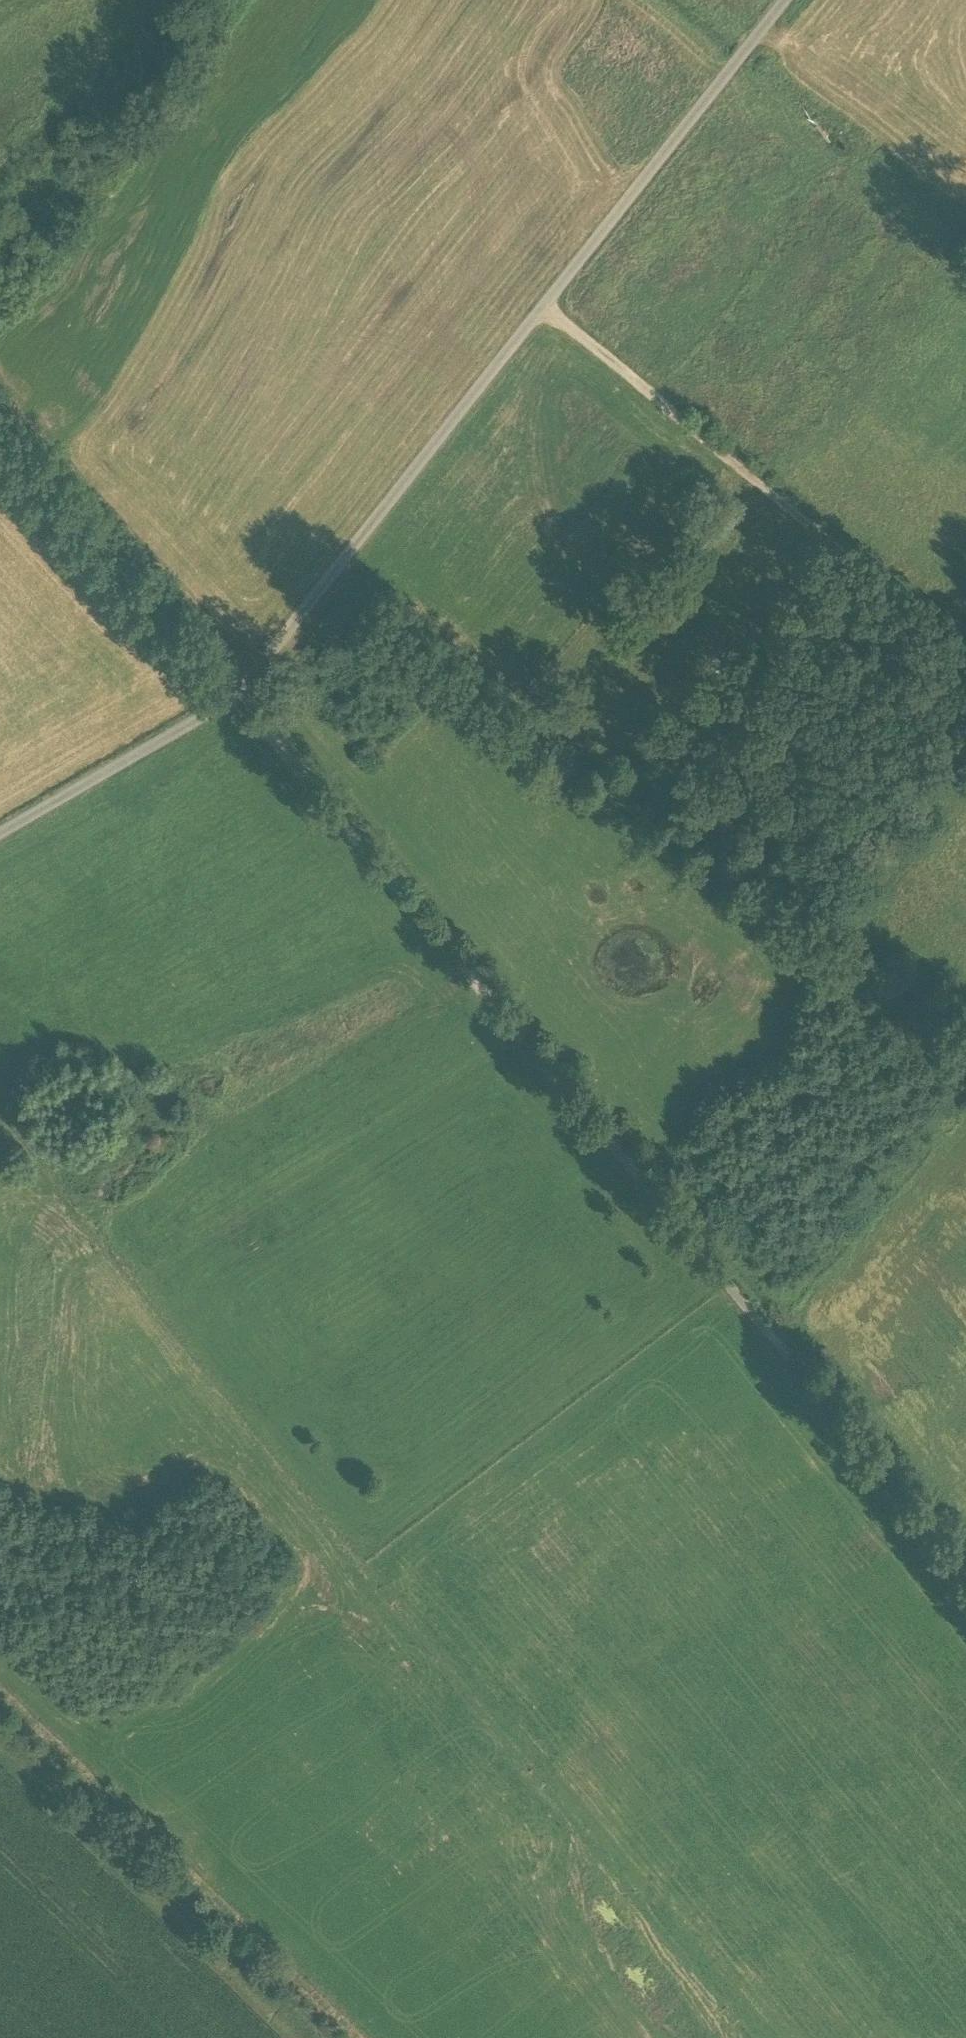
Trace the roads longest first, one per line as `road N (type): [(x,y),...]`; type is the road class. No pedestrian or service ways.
road 1 (track): [(0,834),(239,696),(785,0)]
road 2 (track): [(965,1578),(239,696)]
road 3 (track): [(965,1076),(925,1033),(592,834),(294,623)]
road 4 (track): [(965,660),(542,309)]
road 5 (track): [(354,2037),(0,1688)]
road 6 (track): [(253,678),(0,399)]

